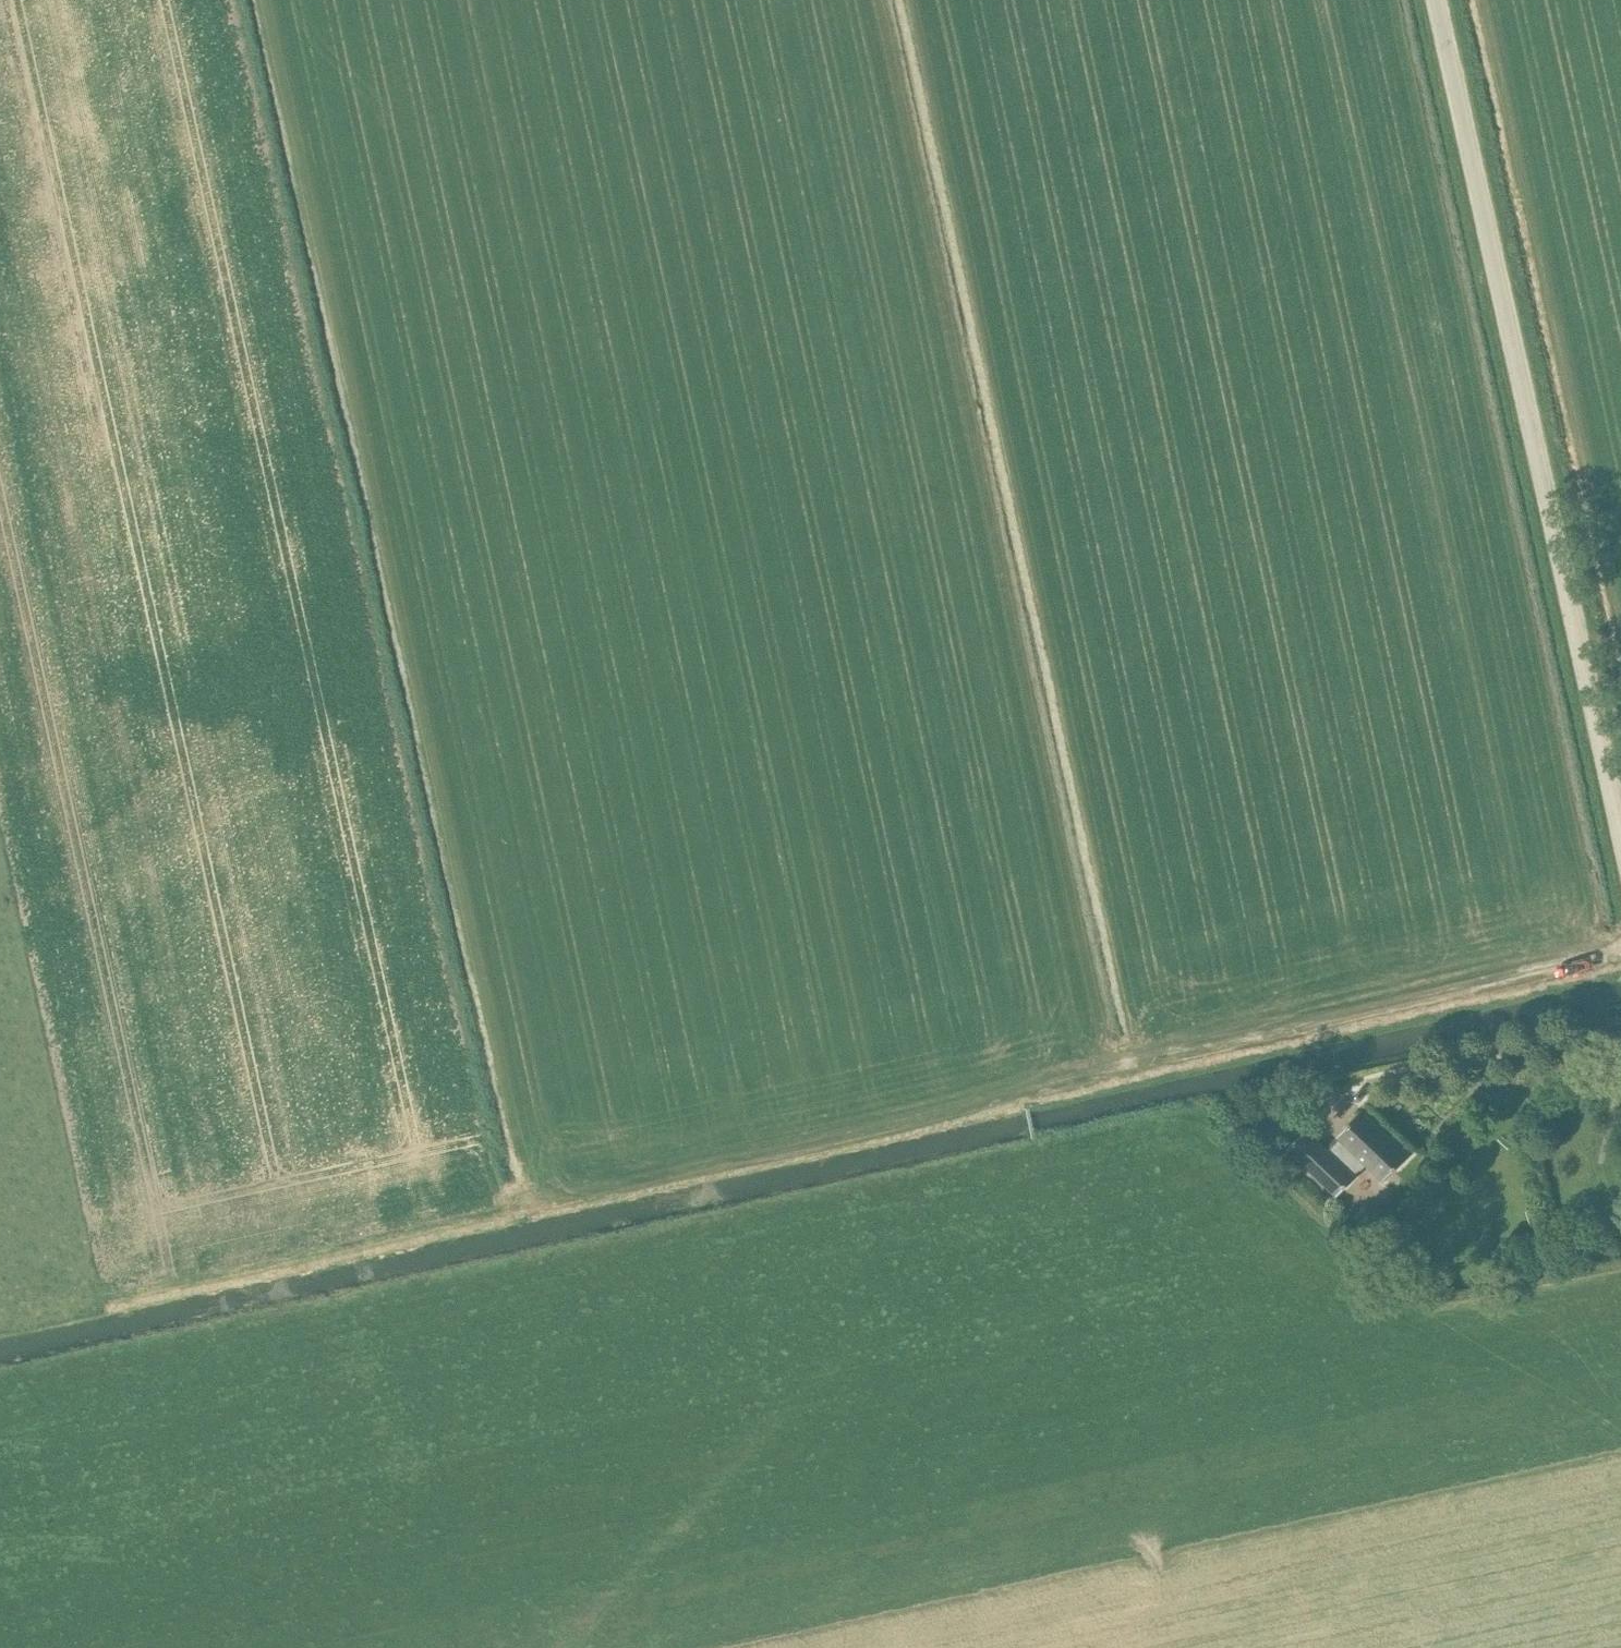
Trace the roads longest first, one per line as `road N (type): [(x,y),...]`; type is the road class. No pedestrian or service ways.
road 1 (unclassified): [(1620,746),(1452,0)]

